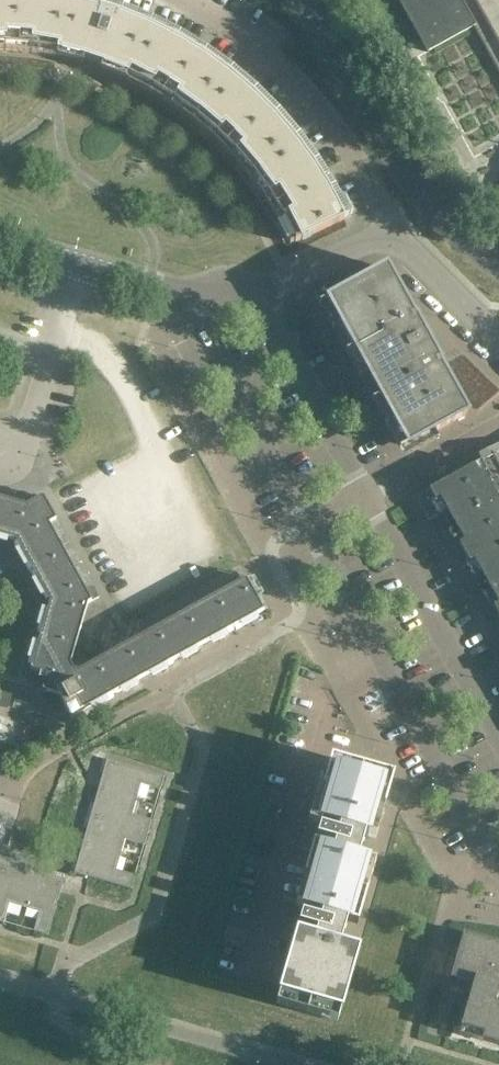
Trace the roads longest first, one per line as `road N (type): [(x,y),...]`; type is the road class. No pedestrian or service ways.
road 1 (residential): [(161,0),(199,15),(299,88),(356,159),(389,238)]
road 2 (residential): [(156,291),(189,301),(255,292),(336,254)]
road 3 (residential): [(156,291),(0,239)]
road 4 (residential): [(498,343),(406,244),(389,238)]

